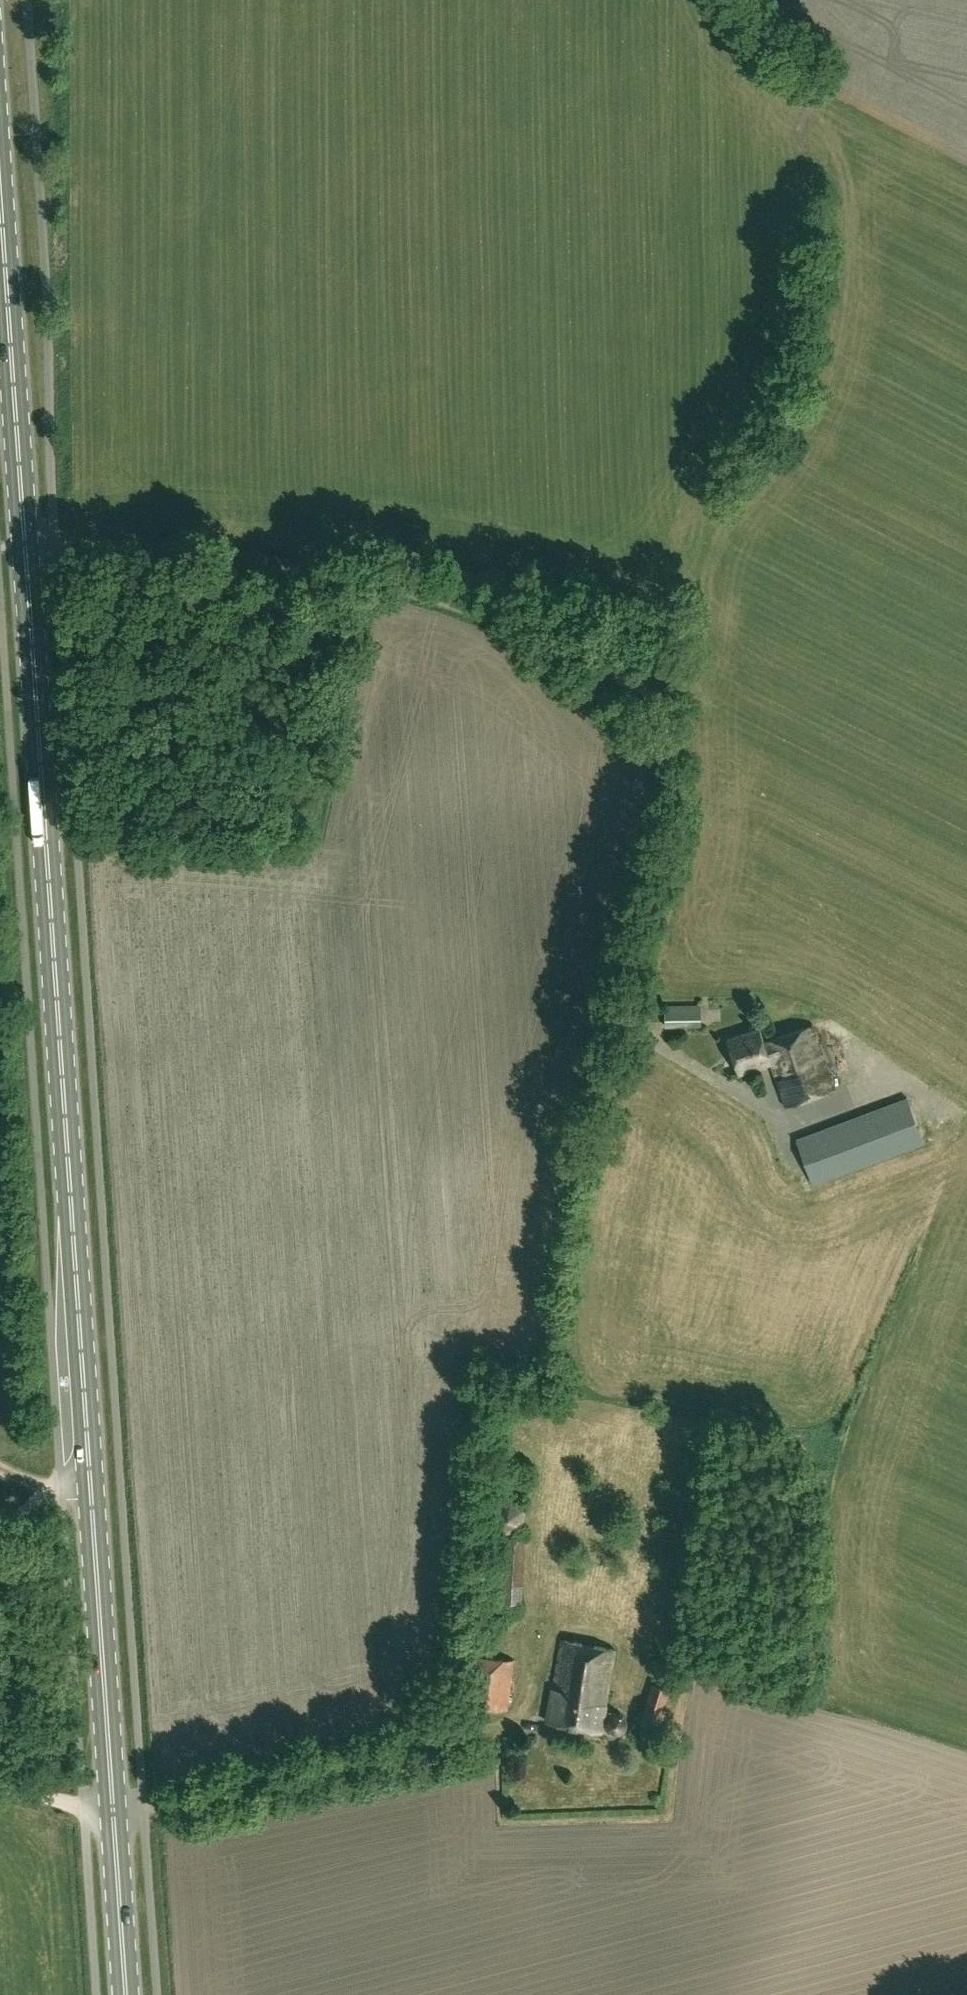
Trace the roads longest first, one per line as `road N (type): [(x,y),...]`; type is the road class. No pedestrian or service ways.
road 1 (primary): [(129,1994),(0,140)]

